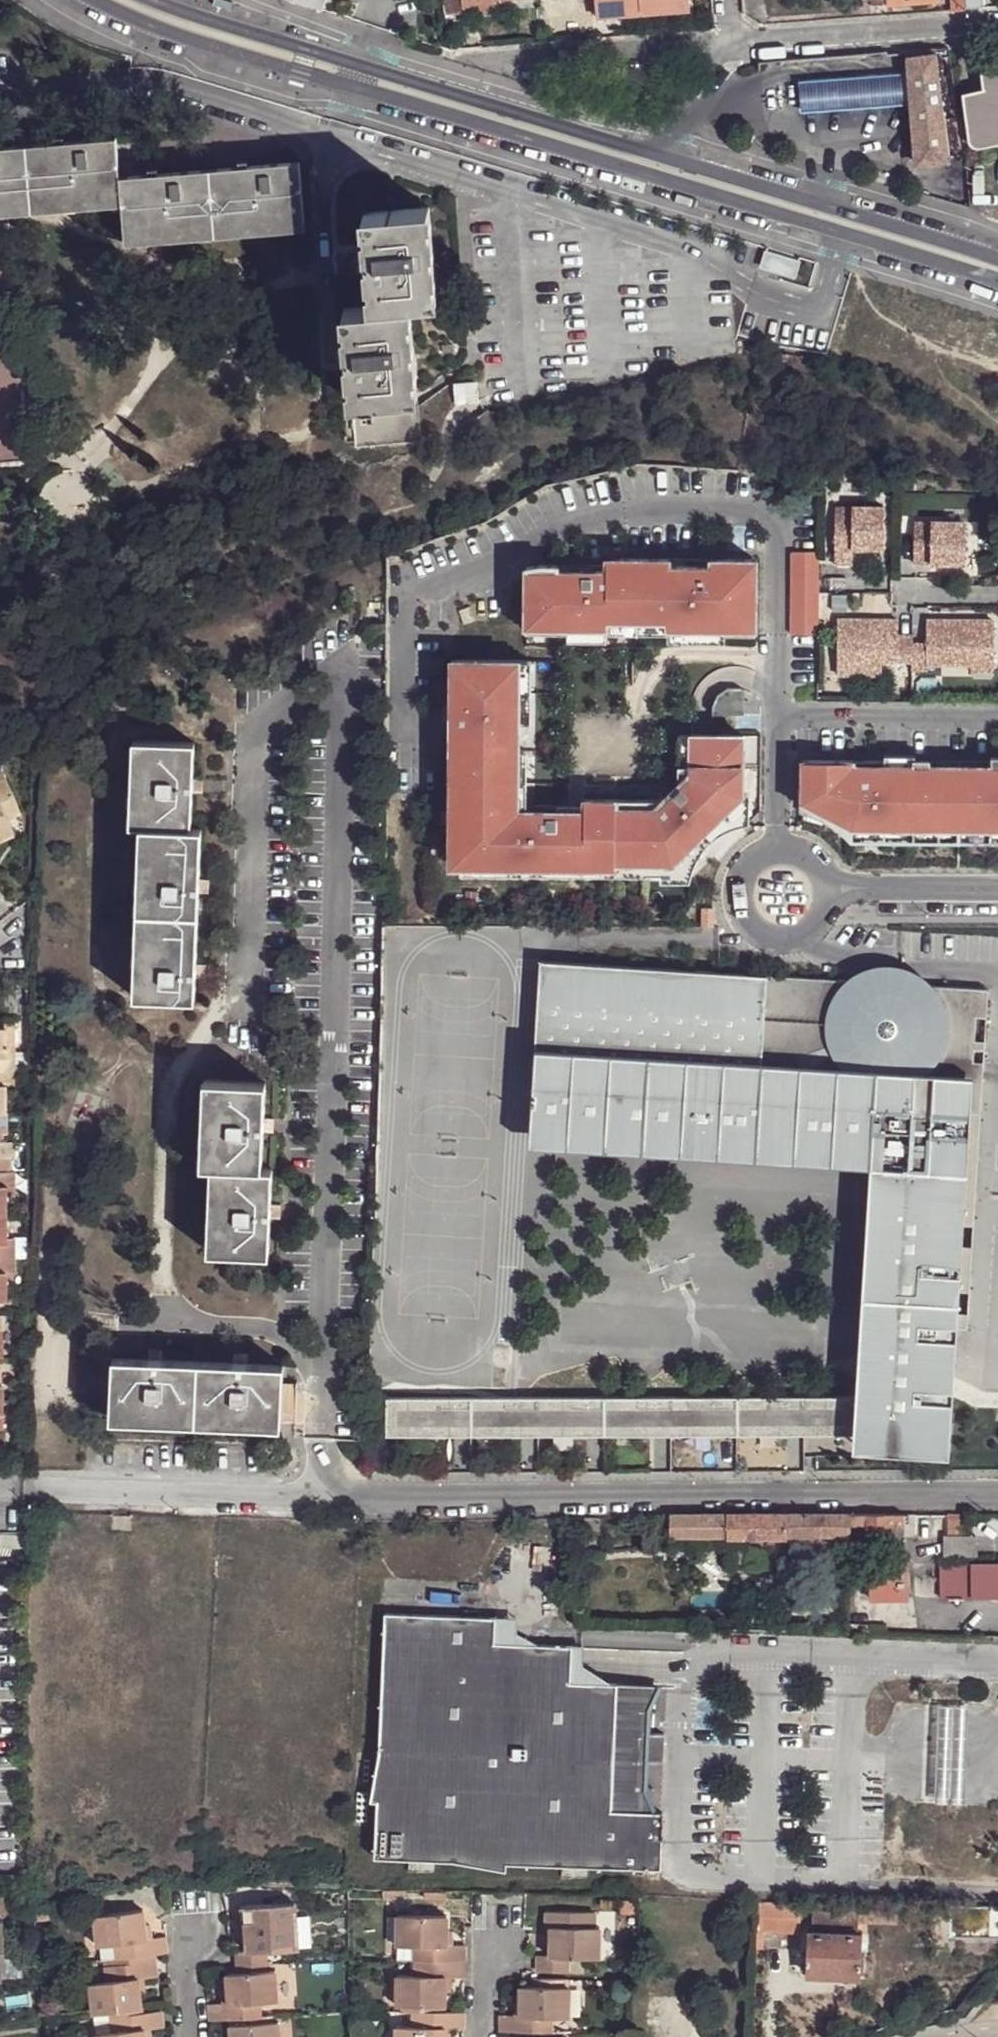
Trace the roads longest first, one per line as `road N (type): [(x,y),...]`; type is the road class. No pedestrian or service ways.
road 1 (tertiary): [(84,0),(177,36),(997,284)]
road 2 (tertiary): [(648,148),(149,0)]
road 3 (tertiary): [(997,258),(648,148)]
road 4 (residential): [(997,24),(730,43)]
road 5 (residential): [(828,875),(805,851),(773,848),(746,866),(737,897),(750,927),(780,941),(812,932),(830,905)]
road 6 (residential): [(730,43),(482,63)]
road 7 (residential): [(730,43),(648,148)]

